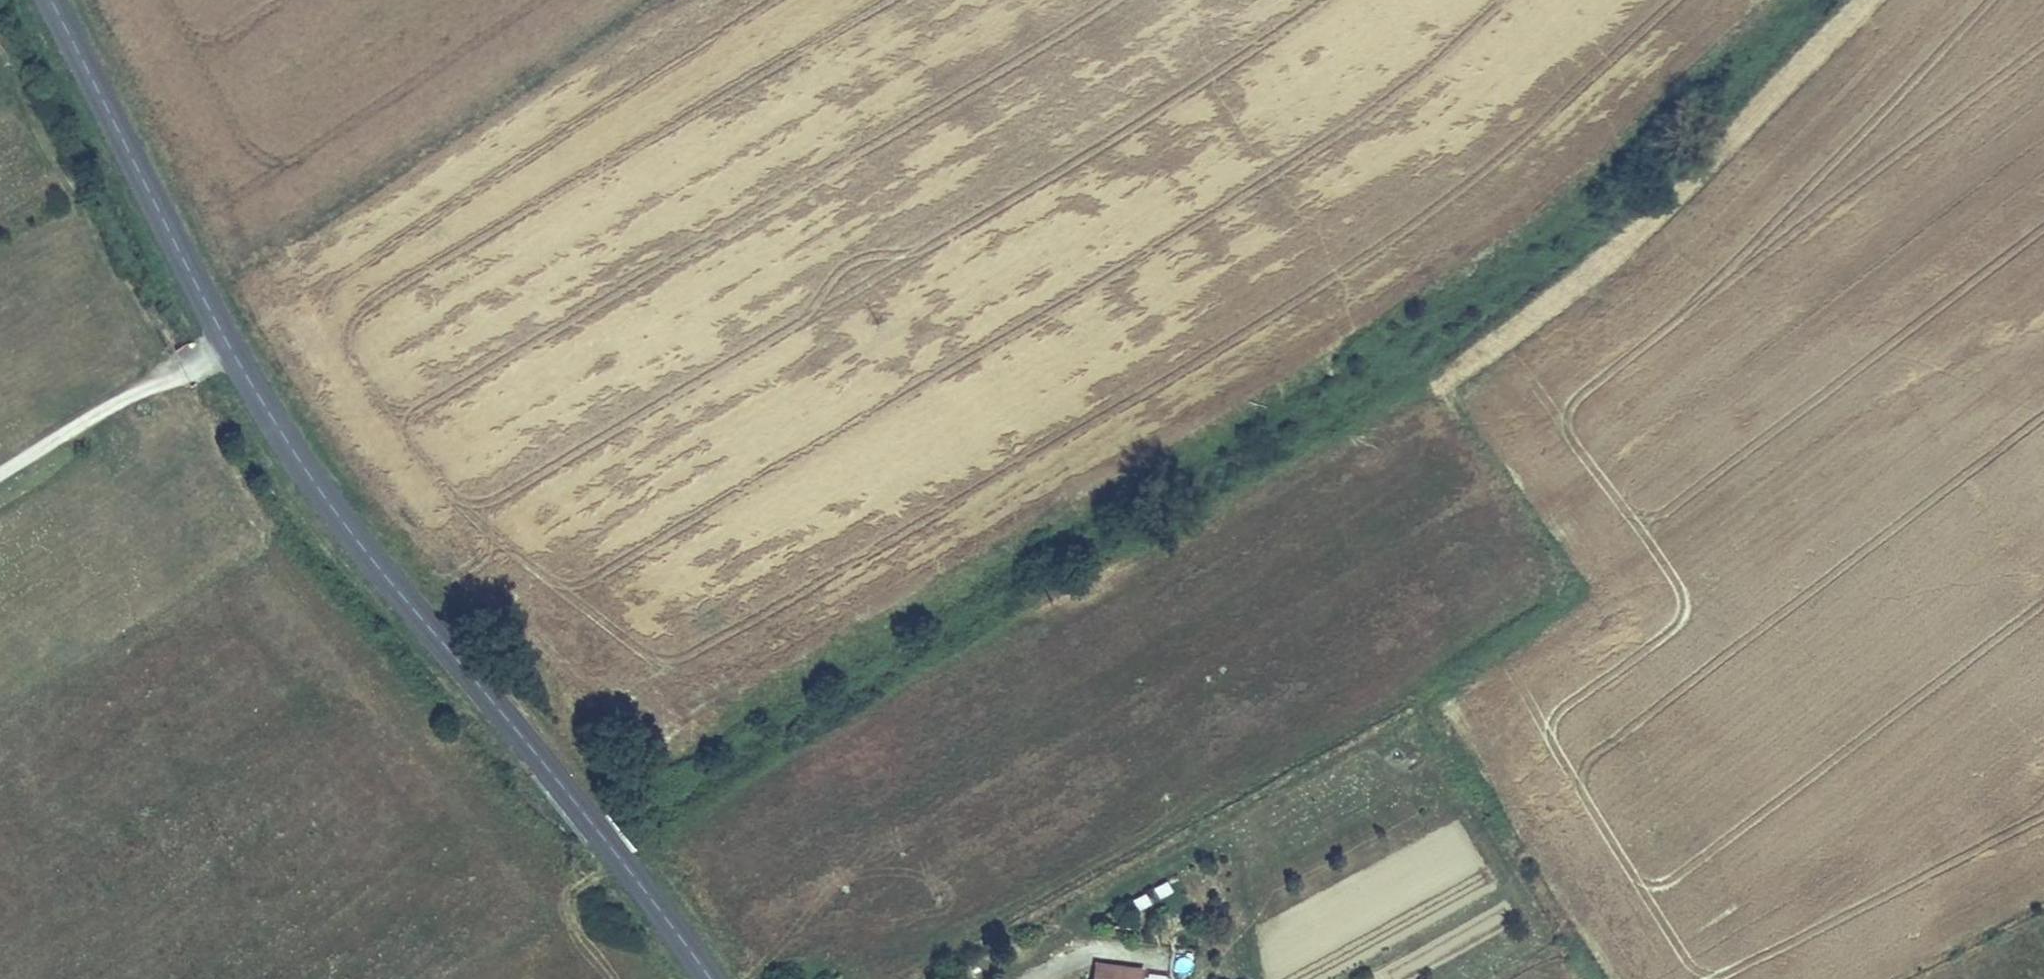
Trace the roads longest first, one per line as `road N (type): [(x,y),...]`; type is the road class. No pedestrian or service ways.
road 1 (tertiary): [(708,978),(557,779),(369,555),(268,414),(49,0)]

